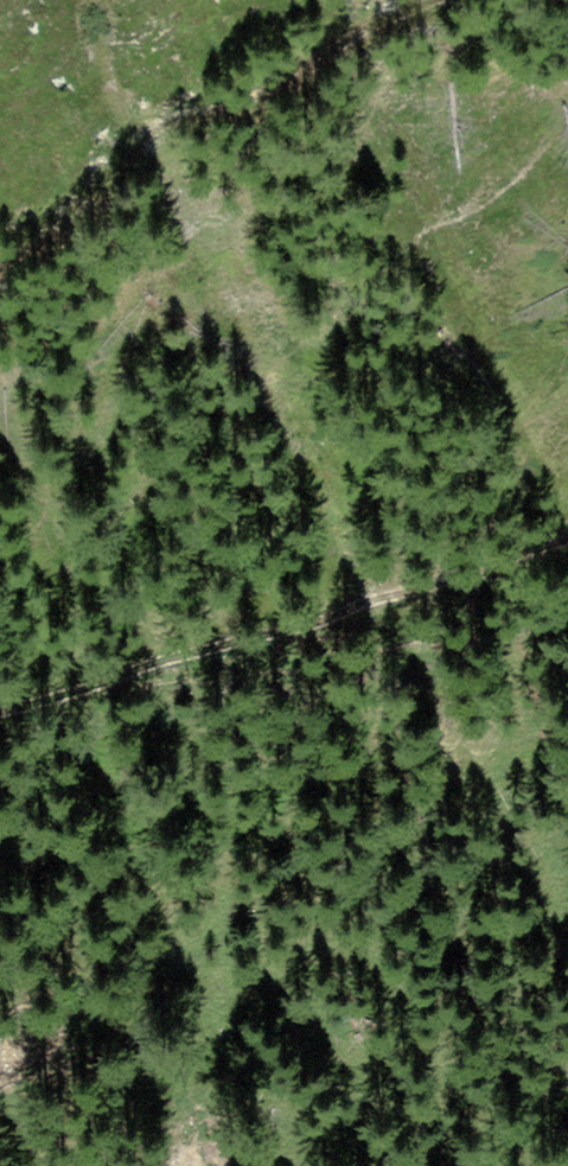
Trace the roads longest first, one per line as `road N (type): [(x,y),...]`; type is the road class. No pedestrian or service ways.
road 1 (track): [(567,524),(157,662)]
road 2 (track): [(0,212),(376,0)]
road 3 (track): [(157,662),(0,716)]

